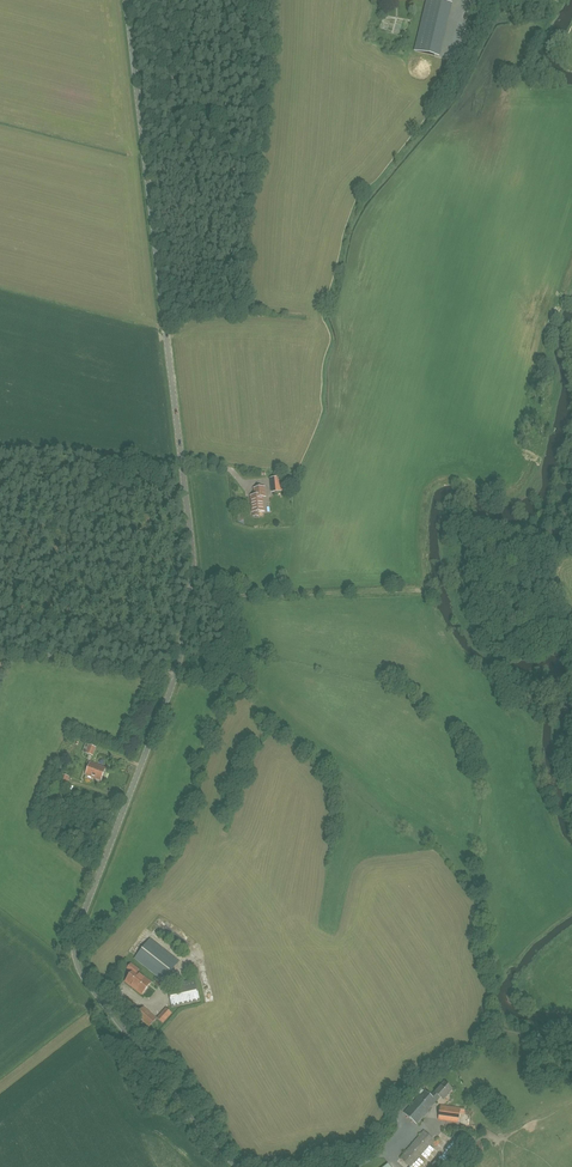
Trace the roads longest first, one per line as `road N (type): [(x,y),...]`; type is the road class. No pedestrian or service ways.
road 1 (tertiary): [(237,1166),(128,1038),(78,970),(74,951),(175,674),(194,566),(127,0)]
road 2 (track): [(191,596),(423,589)]
road 3 (track): [(184,460),(152,464),(0,447)]

